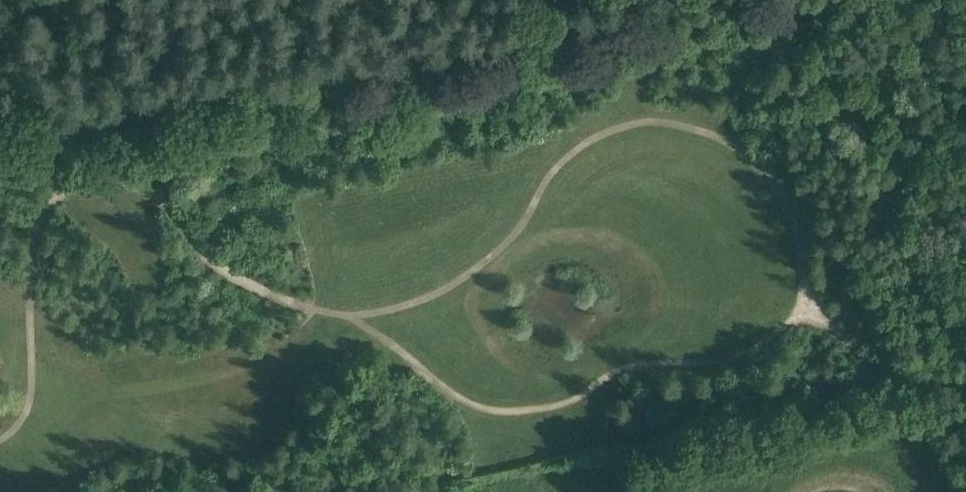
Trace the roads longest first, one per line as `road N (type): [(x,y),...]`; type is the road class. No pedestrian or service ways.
road 1 (track): [(698,0),(0,127)]
road 2 (track): [(965,266),(801,0)]

